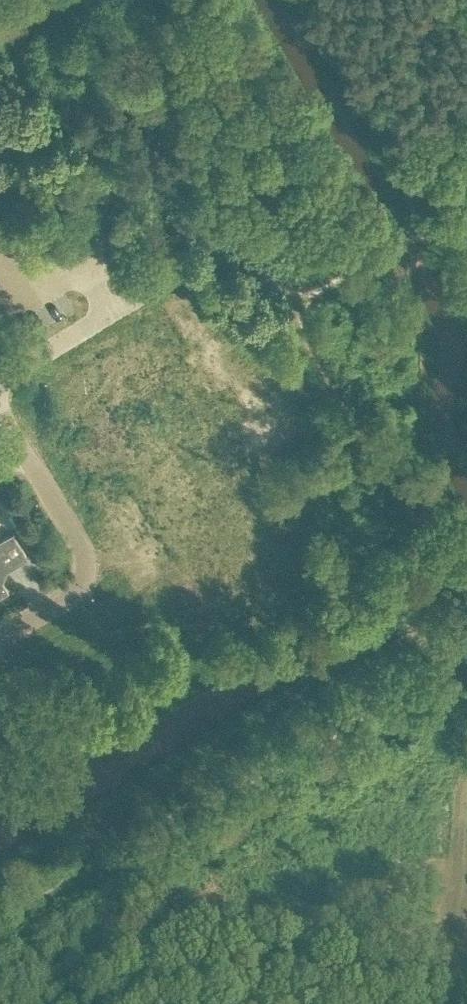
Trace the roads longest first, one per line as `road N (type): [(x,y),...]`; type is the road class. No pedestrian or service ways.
road 1 (residential): [(0,640),(73,593),(84,572),(81,548),(0,406)]
road 2 (residential): [(0,381),(179,270)]

